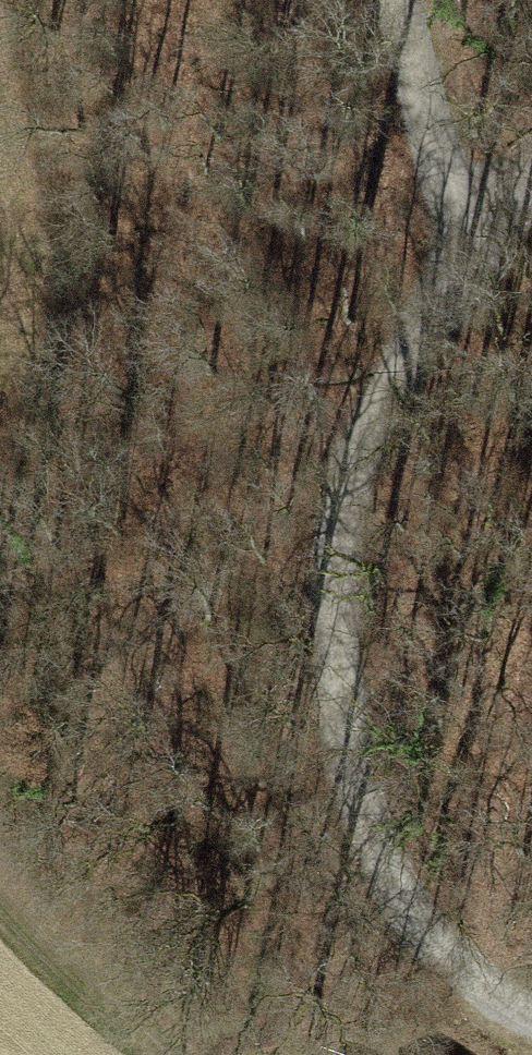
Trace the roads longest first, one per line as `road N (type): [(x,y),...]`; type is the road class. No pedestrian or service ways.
road 1 (track): [(531,1018),(422,930),(355,810),(335,558),(401,380),(531,166)]
road 2 (track): [(472,258),(395,0)]
road 3 (track): [(156,1054),(0,905)]

